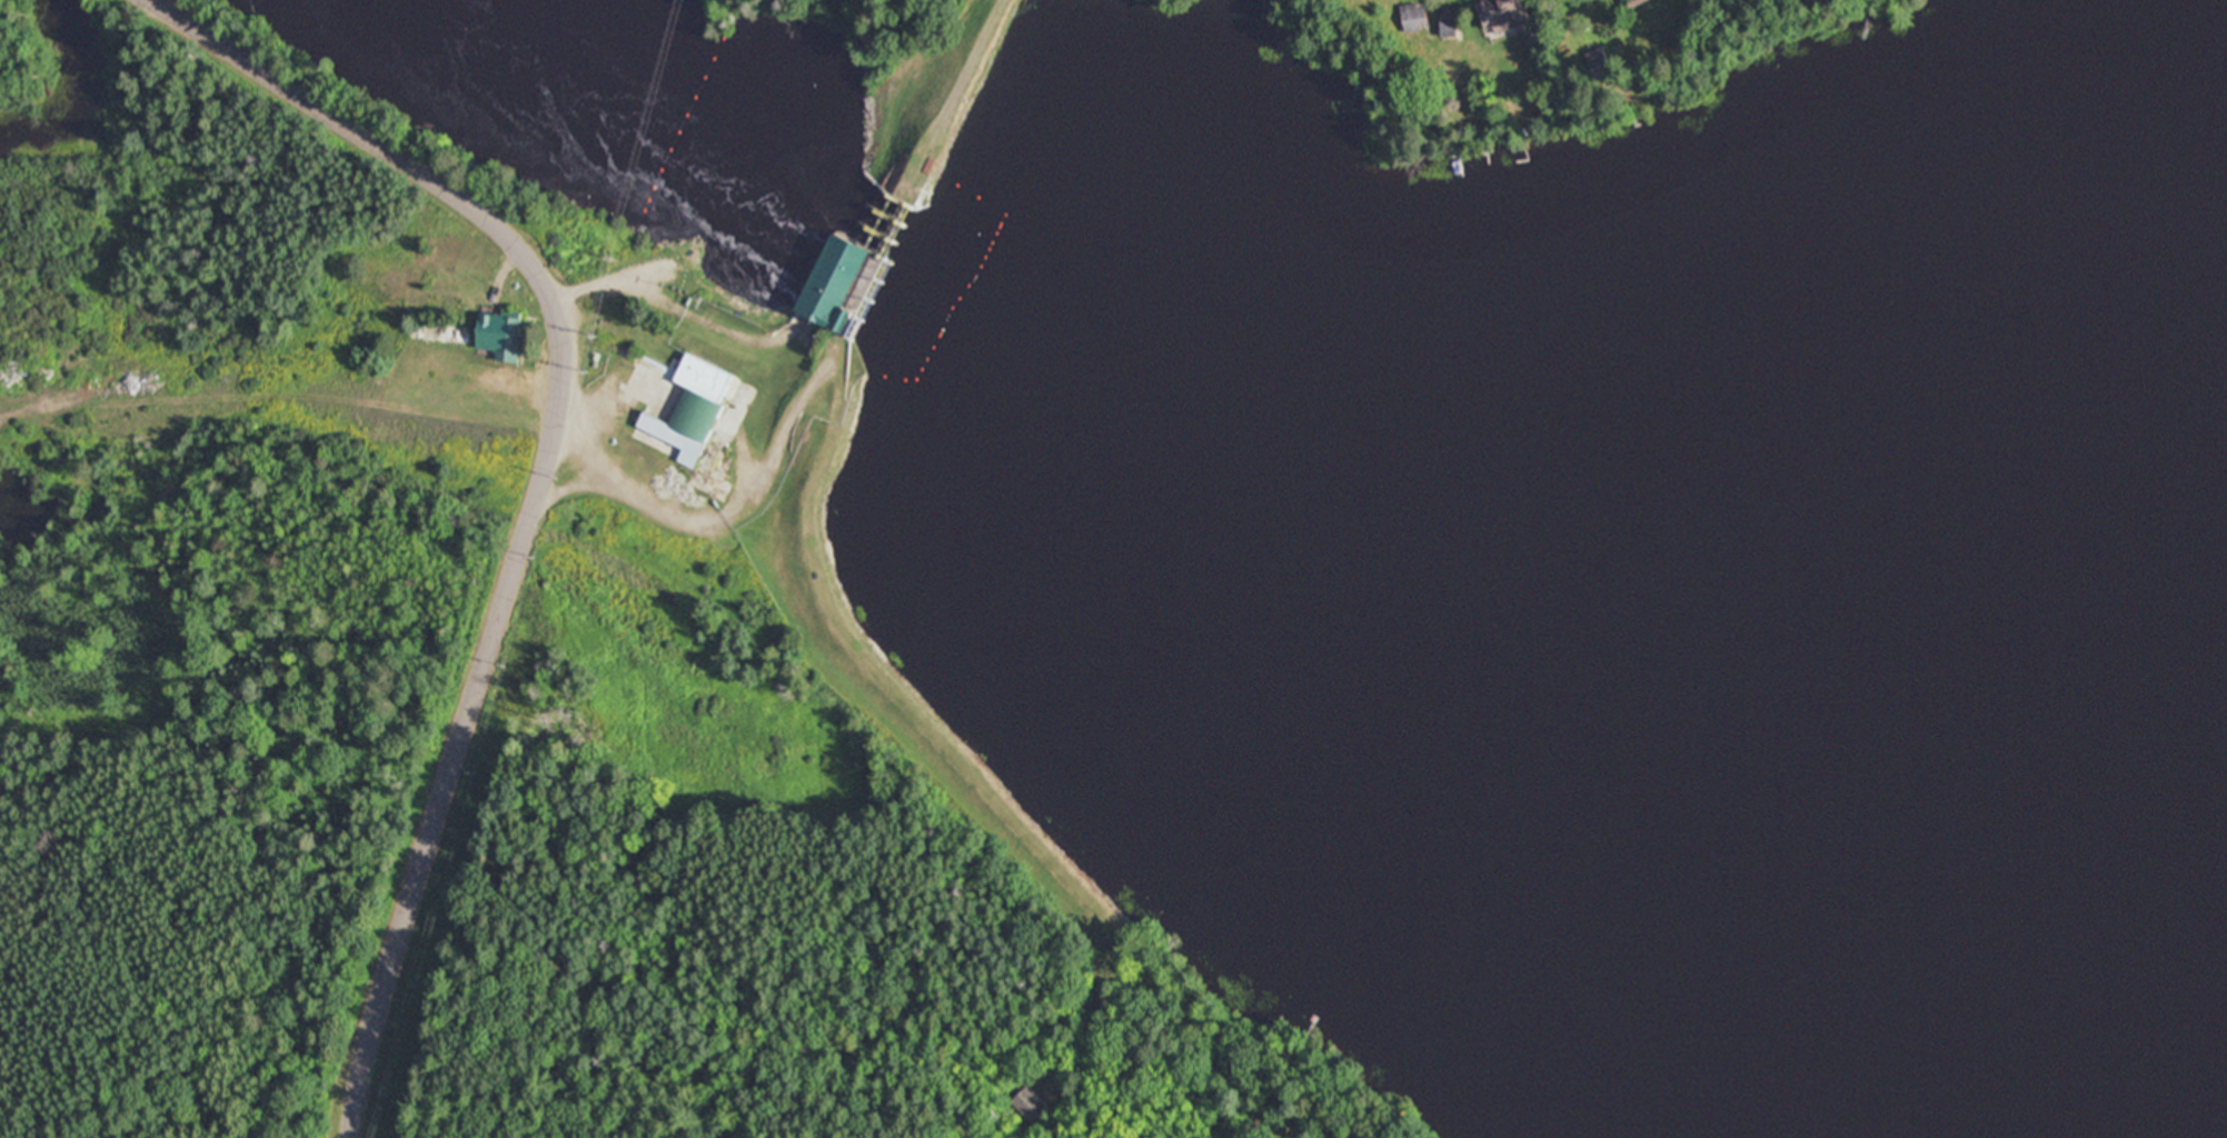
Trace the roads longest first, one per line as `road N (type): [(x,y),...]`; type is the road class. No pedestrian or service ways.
road 1 (residential): [(349,1137),(352,1104),(539,498),(564,395),(567,339),(536,260),(484,208),(159,0)]

